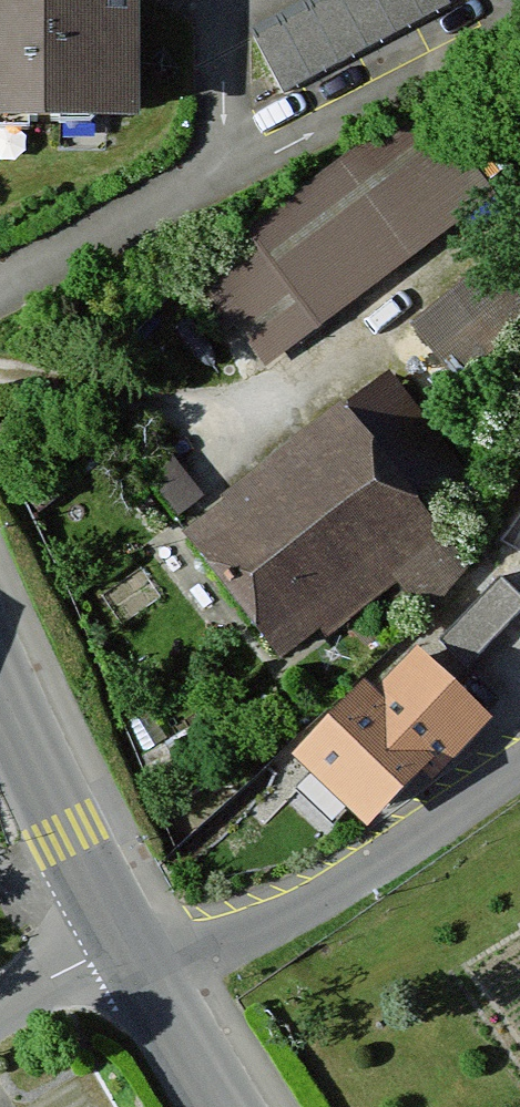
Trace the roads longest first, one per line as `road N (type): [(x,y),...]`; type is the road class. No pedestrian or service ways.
road 1 (residential): [(148,973),(367,862),(519,760)]
road 2 (tertiary): [(126,934),(0,680)]
road 3 (residential): [(0,280),(225,163)]
road 4 (tertiary): [(226,1106),(148,973)]
road 5 (residential): [(126,934),(0,1014)]

